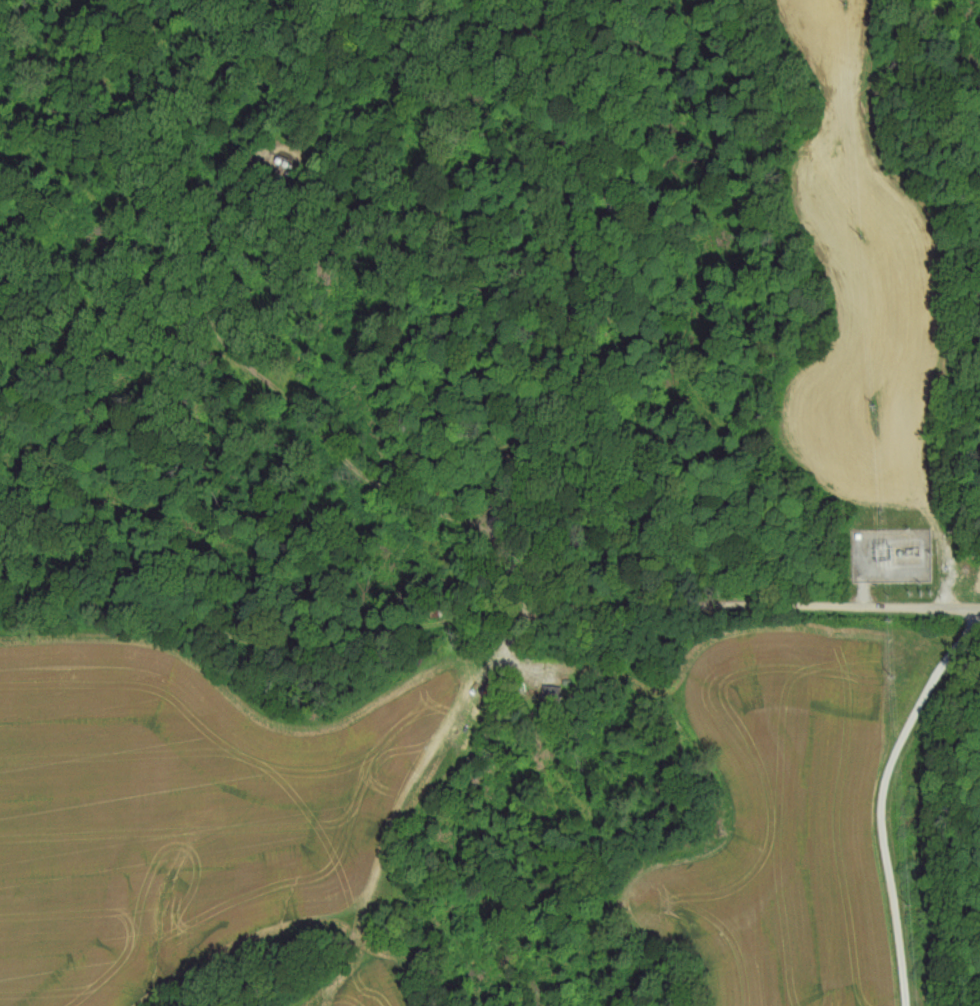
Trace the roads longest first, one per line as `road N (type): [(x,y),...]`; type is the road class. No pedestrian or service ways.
road 1 (residential): [(513,594),(979,611)]

